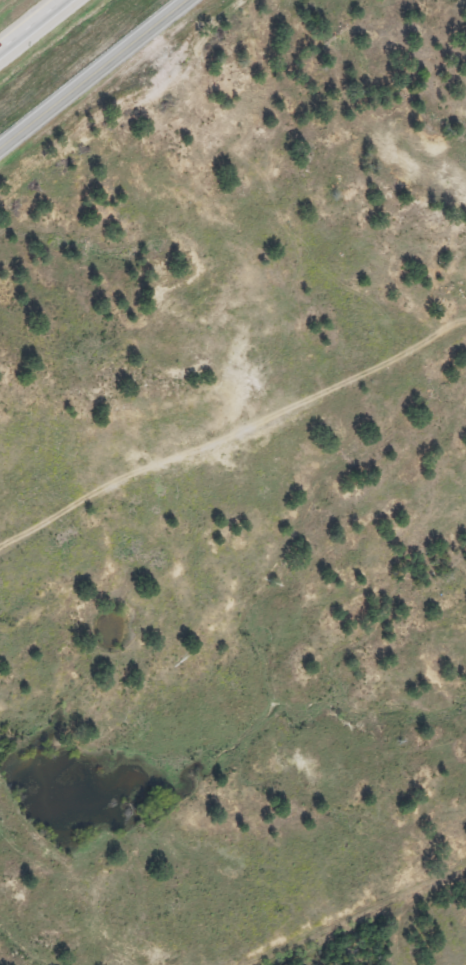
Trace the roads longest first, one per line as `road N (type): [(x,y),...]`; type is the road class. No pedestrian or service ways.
road 1 (tertiary): [(0,144),(182,0)]

